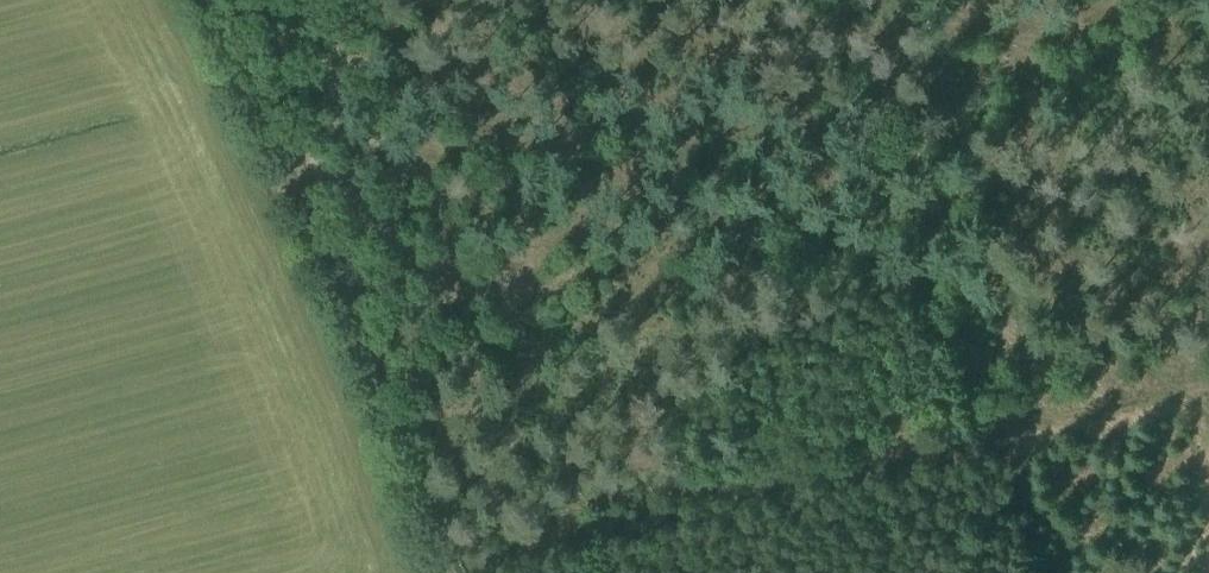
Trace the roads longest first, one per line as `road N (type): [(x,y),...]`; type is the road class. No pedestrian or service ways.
road 1 (track): [(446,572),(259,103),(205,0)]

